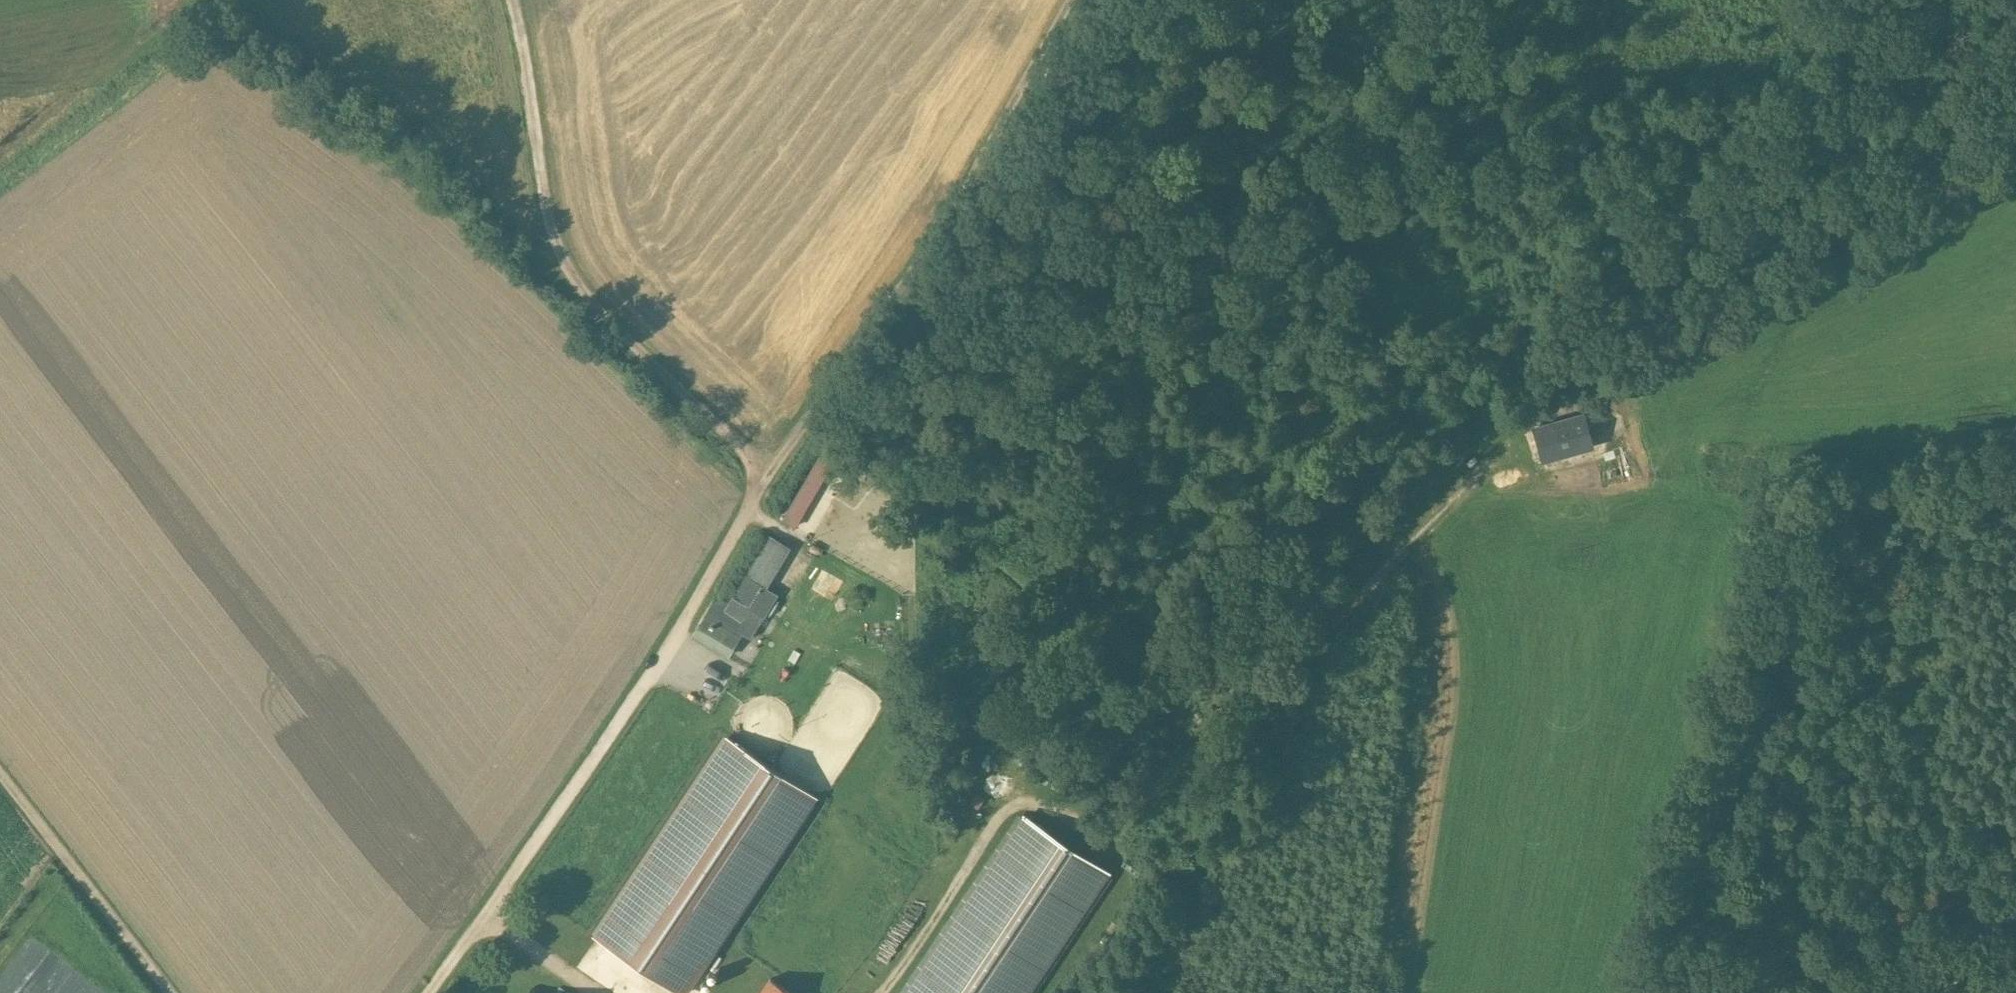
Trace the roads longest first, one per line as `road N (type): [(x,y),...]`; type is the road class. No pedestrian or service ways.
road 1 (track): [(1079,0),(761,488),(655,667),(429,992)]
road 2 (track): [(871,992),(1011,814),(1033,806),(1092,840),(1471,497),(1516,474)]
road 3 (track): [(761,488),(742,454),(574,285),(550,225),(514,0)]
road 4 (track): [(0,773),(168,992)]

